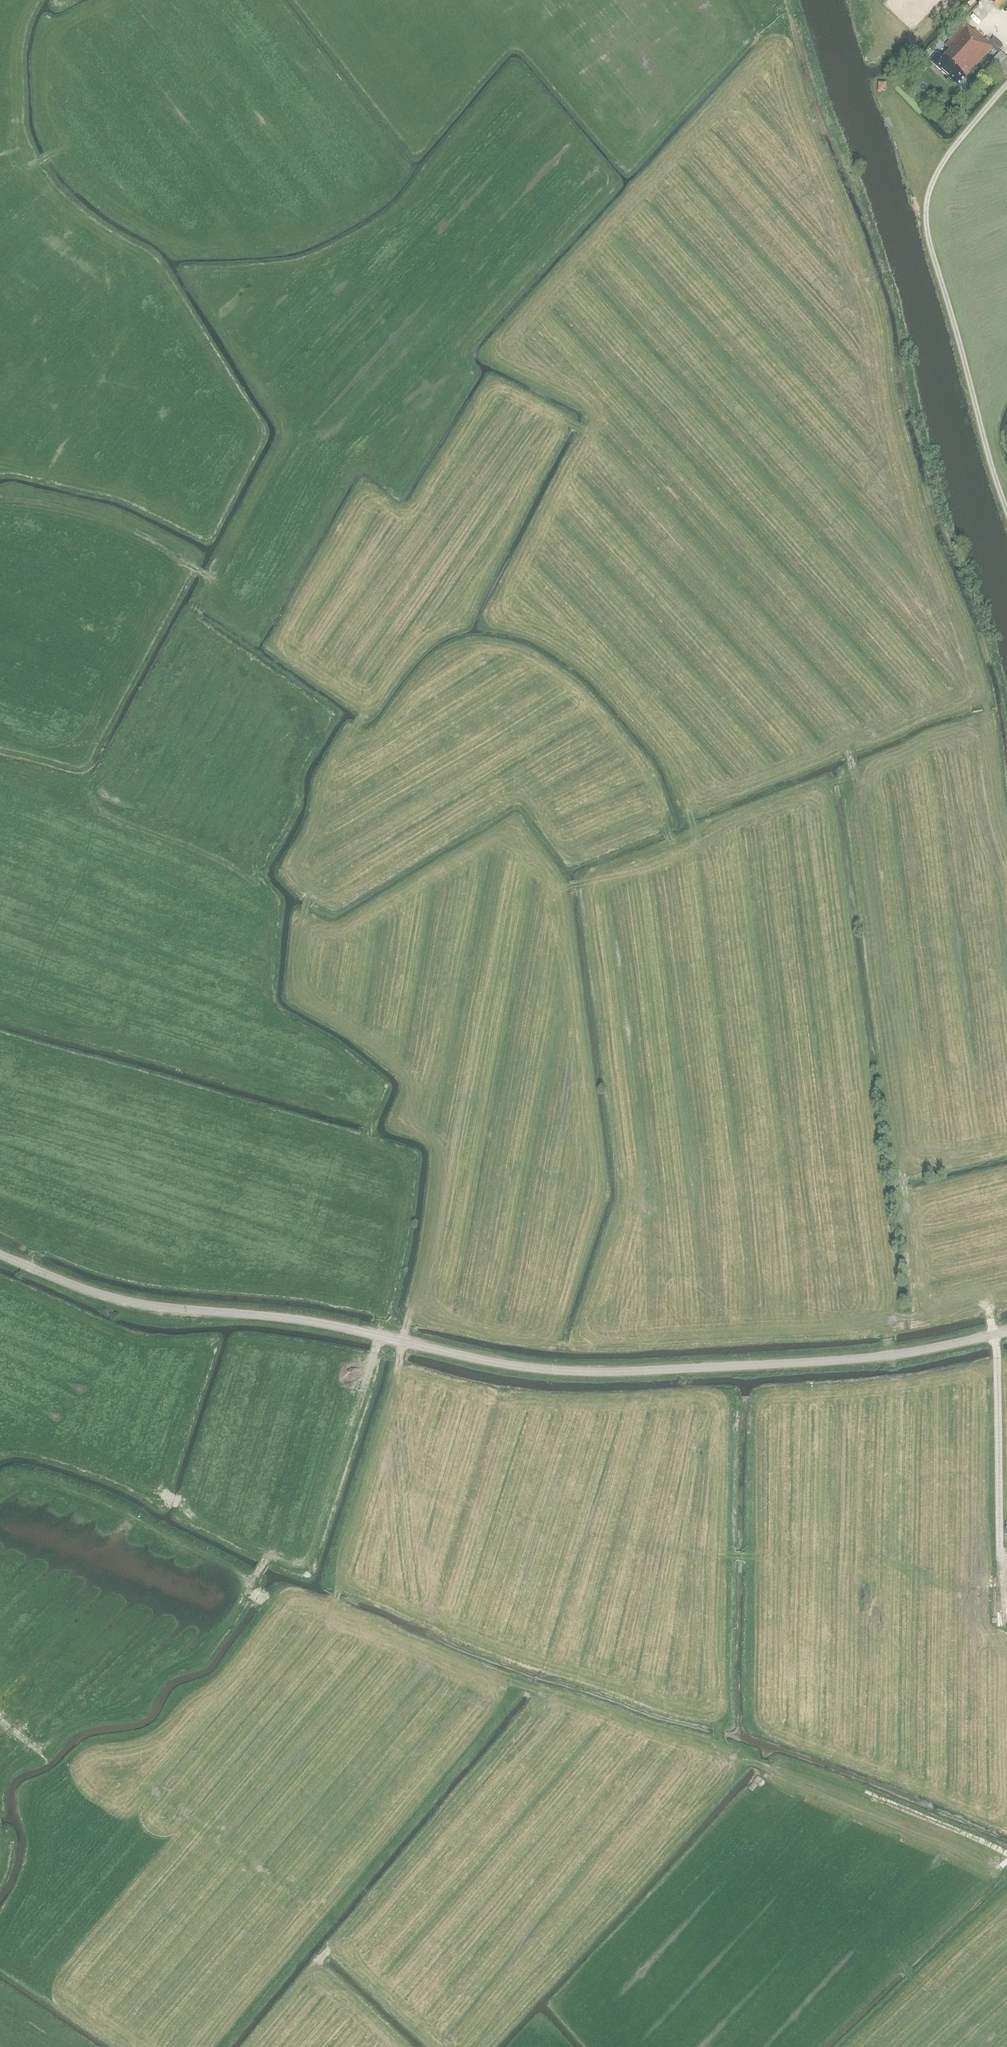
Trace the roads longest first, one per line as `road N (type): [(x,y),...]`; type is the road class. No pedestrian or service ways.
road 1 (tertiary): [(391,1339),(513,1366),(605,1372),(848,1360),(1006,1331)]
road 2 (tertiary): [(391,1339),(118,1299),(0,1255)]

